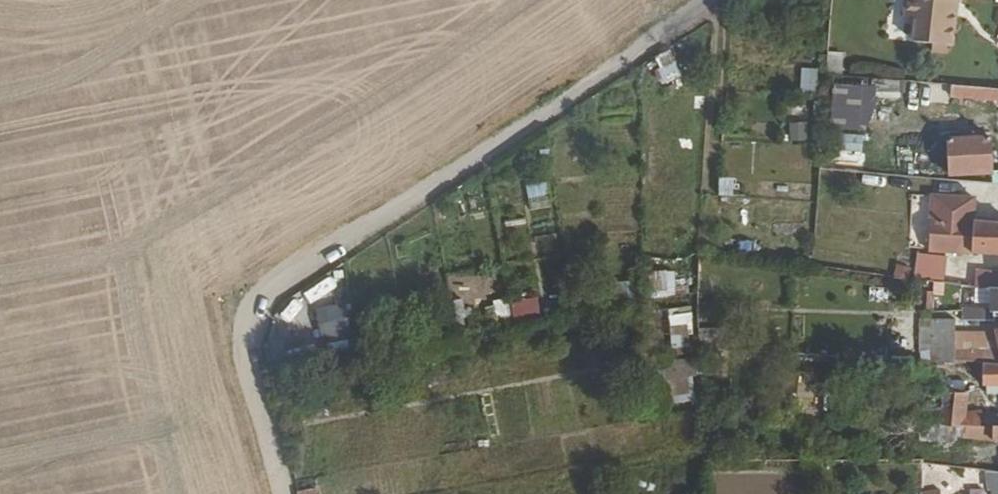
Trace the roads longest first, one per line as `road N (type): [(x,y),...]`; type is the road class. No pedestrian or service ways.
road 1 (track): [(290,493),(262,380),(270,321),(301,286),(745,0)]

